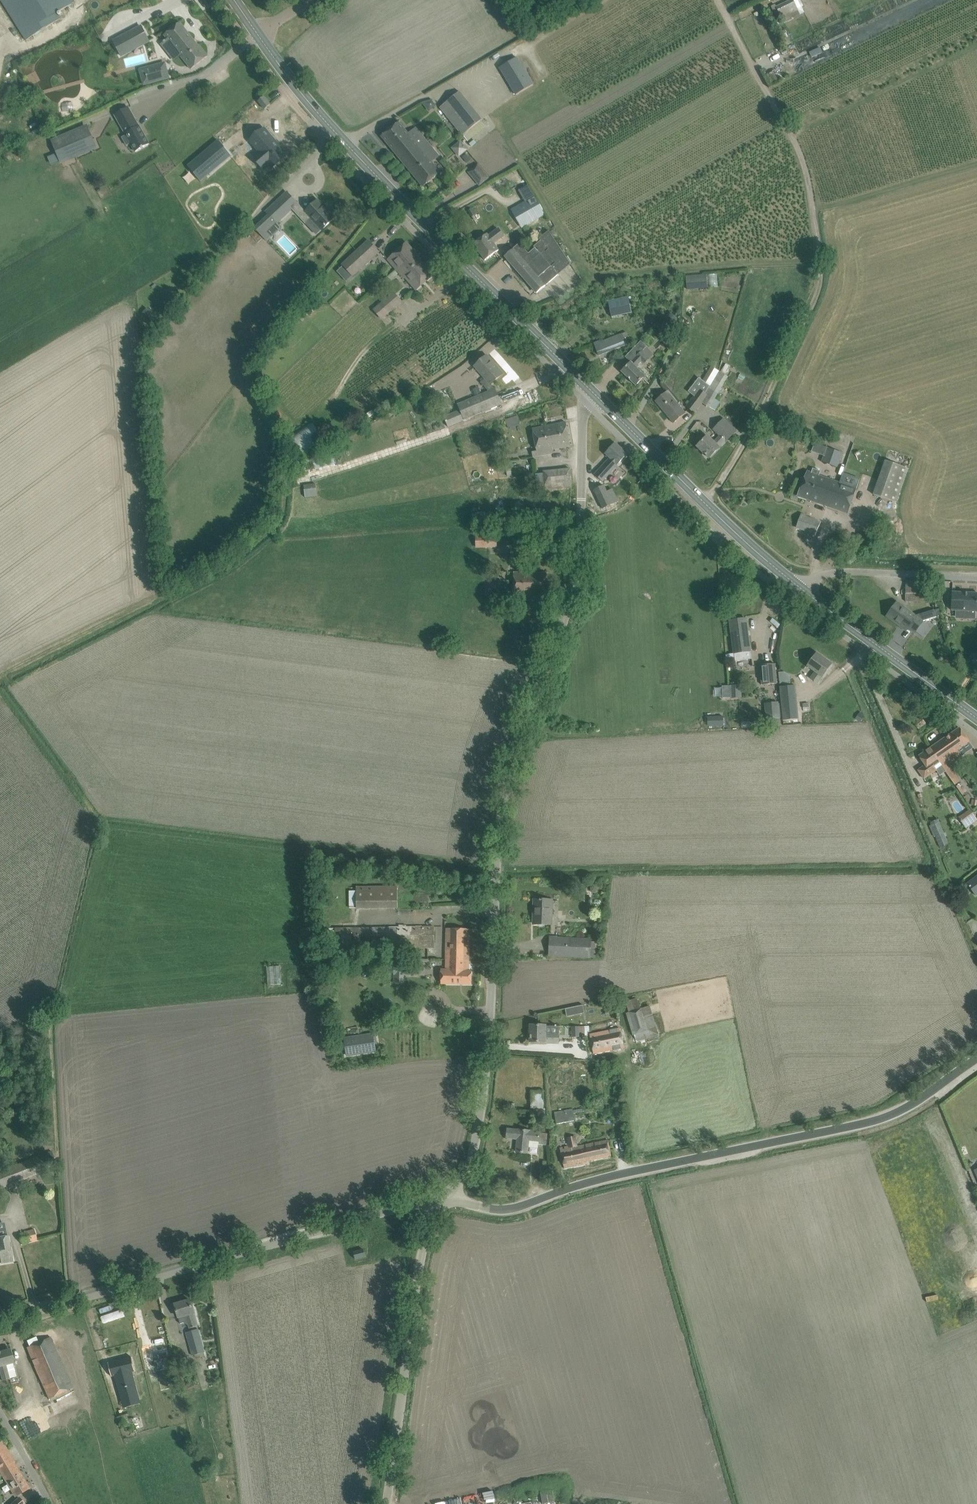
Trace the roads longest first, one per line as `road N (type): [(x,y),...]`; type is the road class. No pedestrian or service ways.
road 1 (unclassified): [(448,1196),(472,1156),(479,1120),(498,836),(517,749),(571,599),(583,421),(595,394)]
road 2 (unclassified): [(448,1196),(505,1210),(638,1170),(868,1122),(903,1110),(976,1059)]
road 3 (track): [(704,502),(763,405),(821,276),(798,146),(733,32)]
road 4 (tertiary): [(595,394),(348,145),(257,33)]
road 5 (unclassified): [(0,1321),(448,1196)]
road 6 (unclassified): [(387,1503),(416,1282),(448,1196)]
road 7 (tertiary): [(805,592),(595,394)]
road 8 (unclassified): [(257,33),(205,77),(51,137)]
road 9 (tertiary): [(976,718),(805,592)]
road 10 (unclassified): [(805,592),(833,572),(976,576)]

